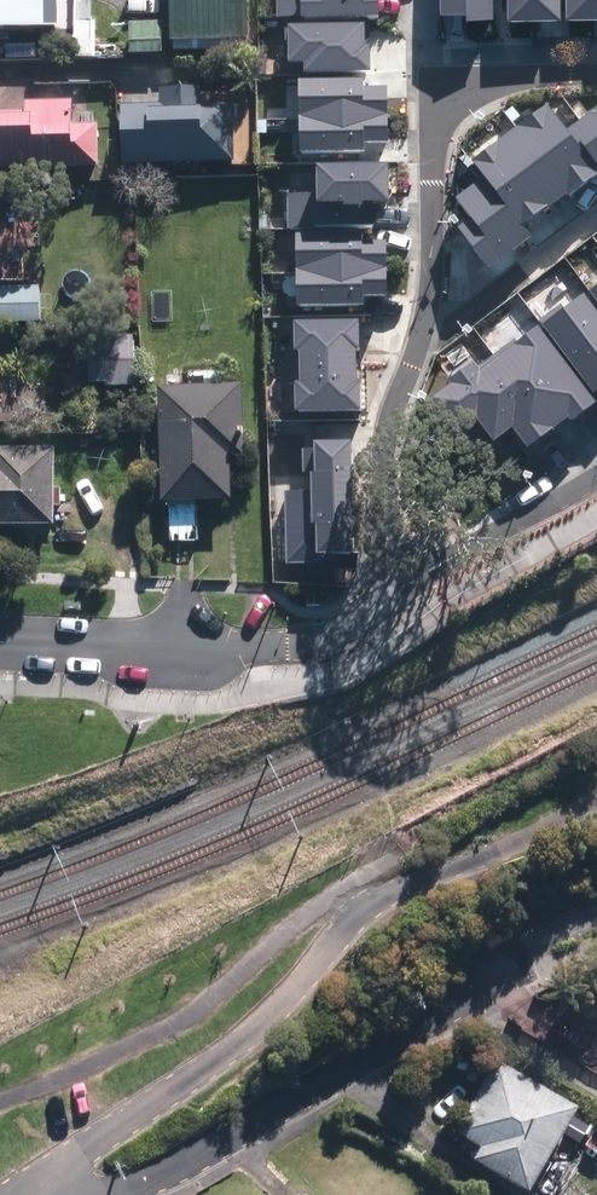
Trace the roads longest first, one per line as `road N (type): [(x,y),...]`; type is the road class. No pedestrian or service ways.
road 1 (residential): [(520,962),(162,1176),(94,1194)]
road 2 (residential): [(421,347),(444,107),(491,78),(596,76)]
road 3 (residential): [(380,609),(325,638),(193,653),(0,637)]
road 4 (residential): [(380,609),(389,431),(421,347)]
road 5 (residential): [(596,478),(464,551),(380,609)]
road 6 (residential): [(421,347),(596,215)]

